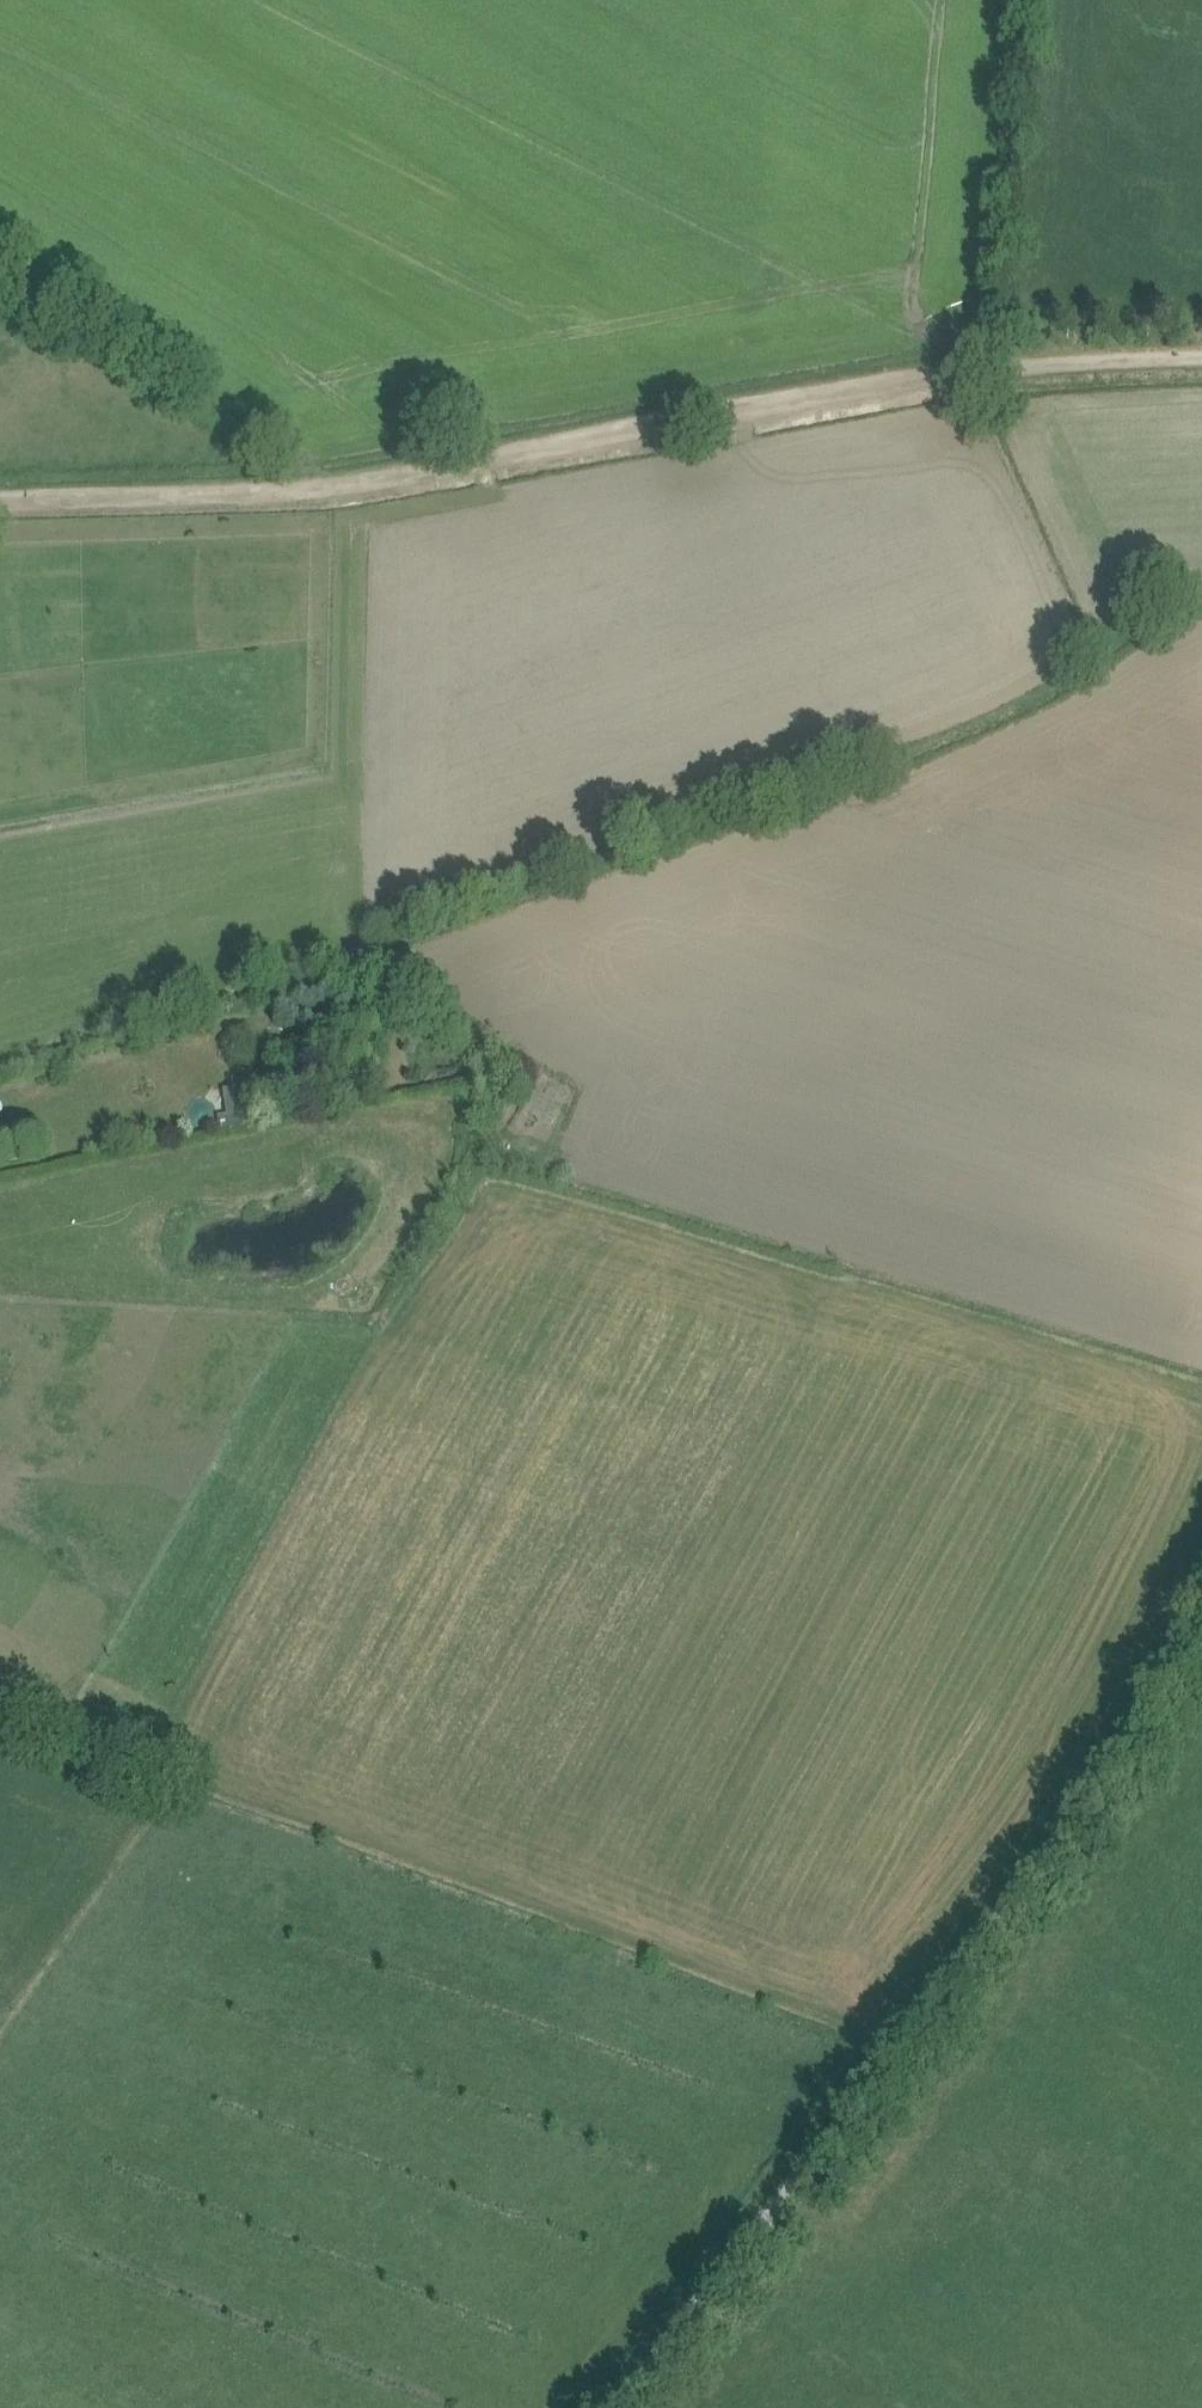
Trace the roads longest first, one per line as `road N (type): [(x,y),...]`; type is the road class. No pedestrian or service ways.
road 1 (track): [(0,499),(323,486),(861,385),(989,367),(1201,357)]
road 2 (unclassified): [(619,2407),(1098,1785),(1201,1589)]

